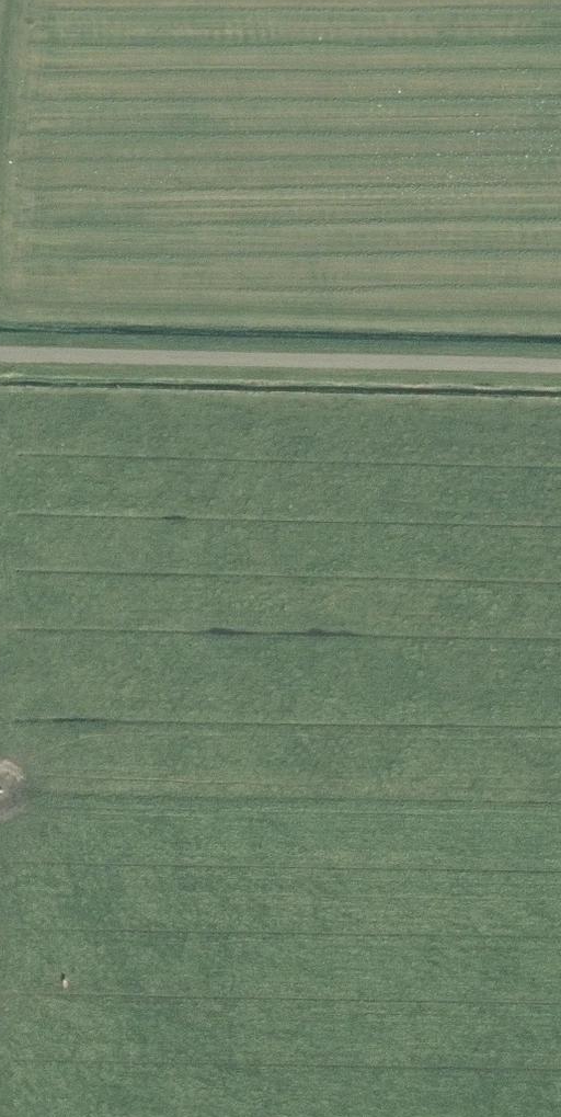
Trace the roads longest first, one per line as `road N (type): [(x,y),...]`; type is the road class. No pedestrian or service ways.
road 1 (unclassified): [(0,346),(560,360)]

